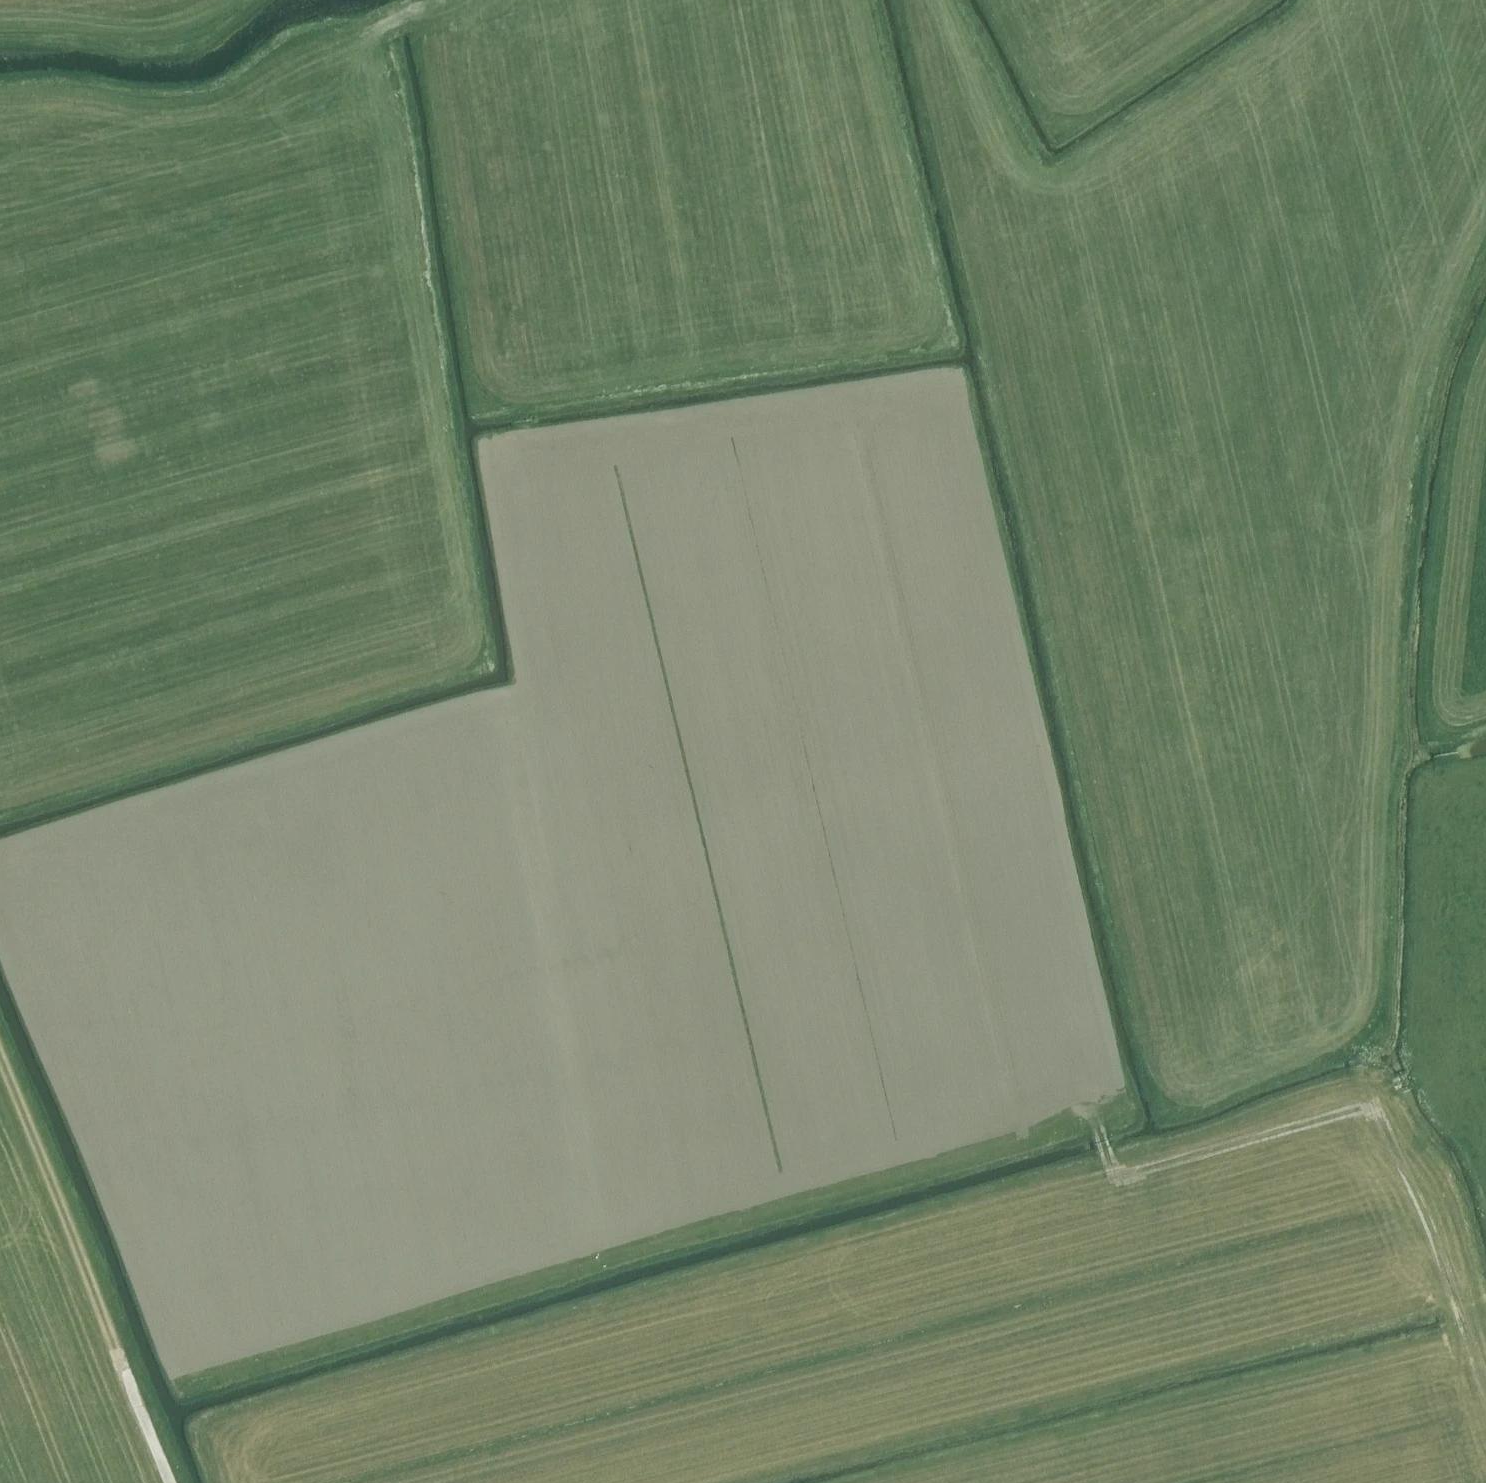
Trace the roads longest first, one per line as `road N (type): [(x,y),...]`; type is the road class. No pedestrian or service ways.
road 1 (track): [(1102,1135),(1114,1177),(1376,1104),(1425,1211),(1485,1388)]
road 2 (track): [(170,1482),(121,1362)]

